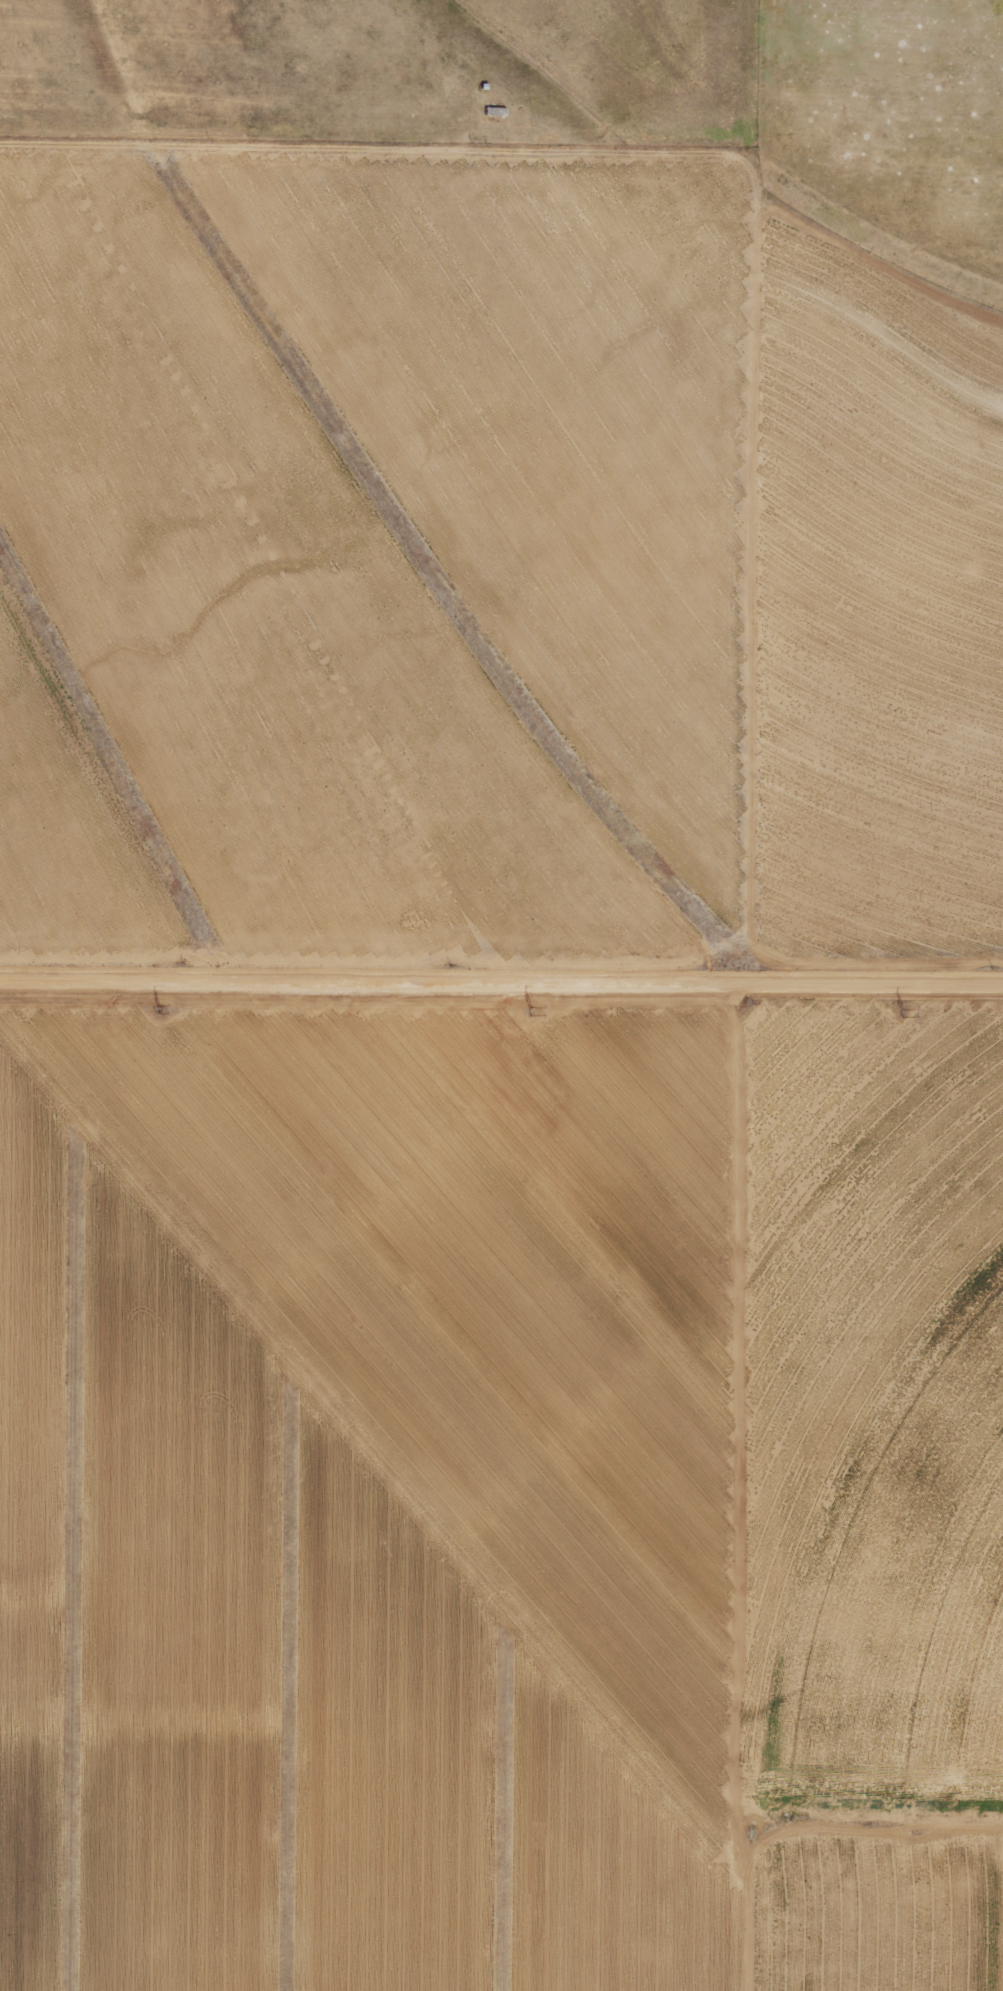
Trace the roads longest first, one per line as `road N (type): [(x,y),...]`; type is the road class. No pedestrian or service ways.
road 1 (residential): [(1002,983),(0,981)]

